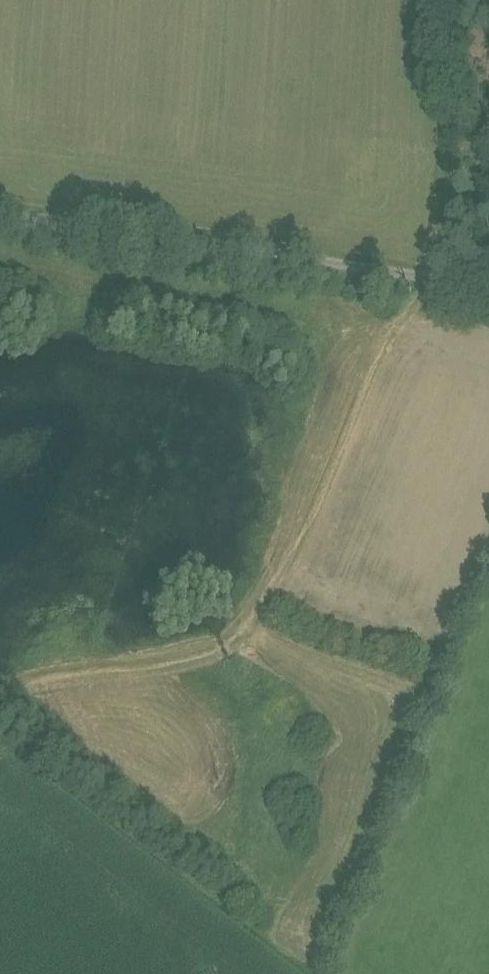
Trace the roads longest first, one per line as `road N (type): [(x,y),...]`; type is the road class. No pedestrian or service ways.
road 1 (track): [(437,278),(384,342),(296,552),(235,640),(157,670),(47,682),(0,696)]

